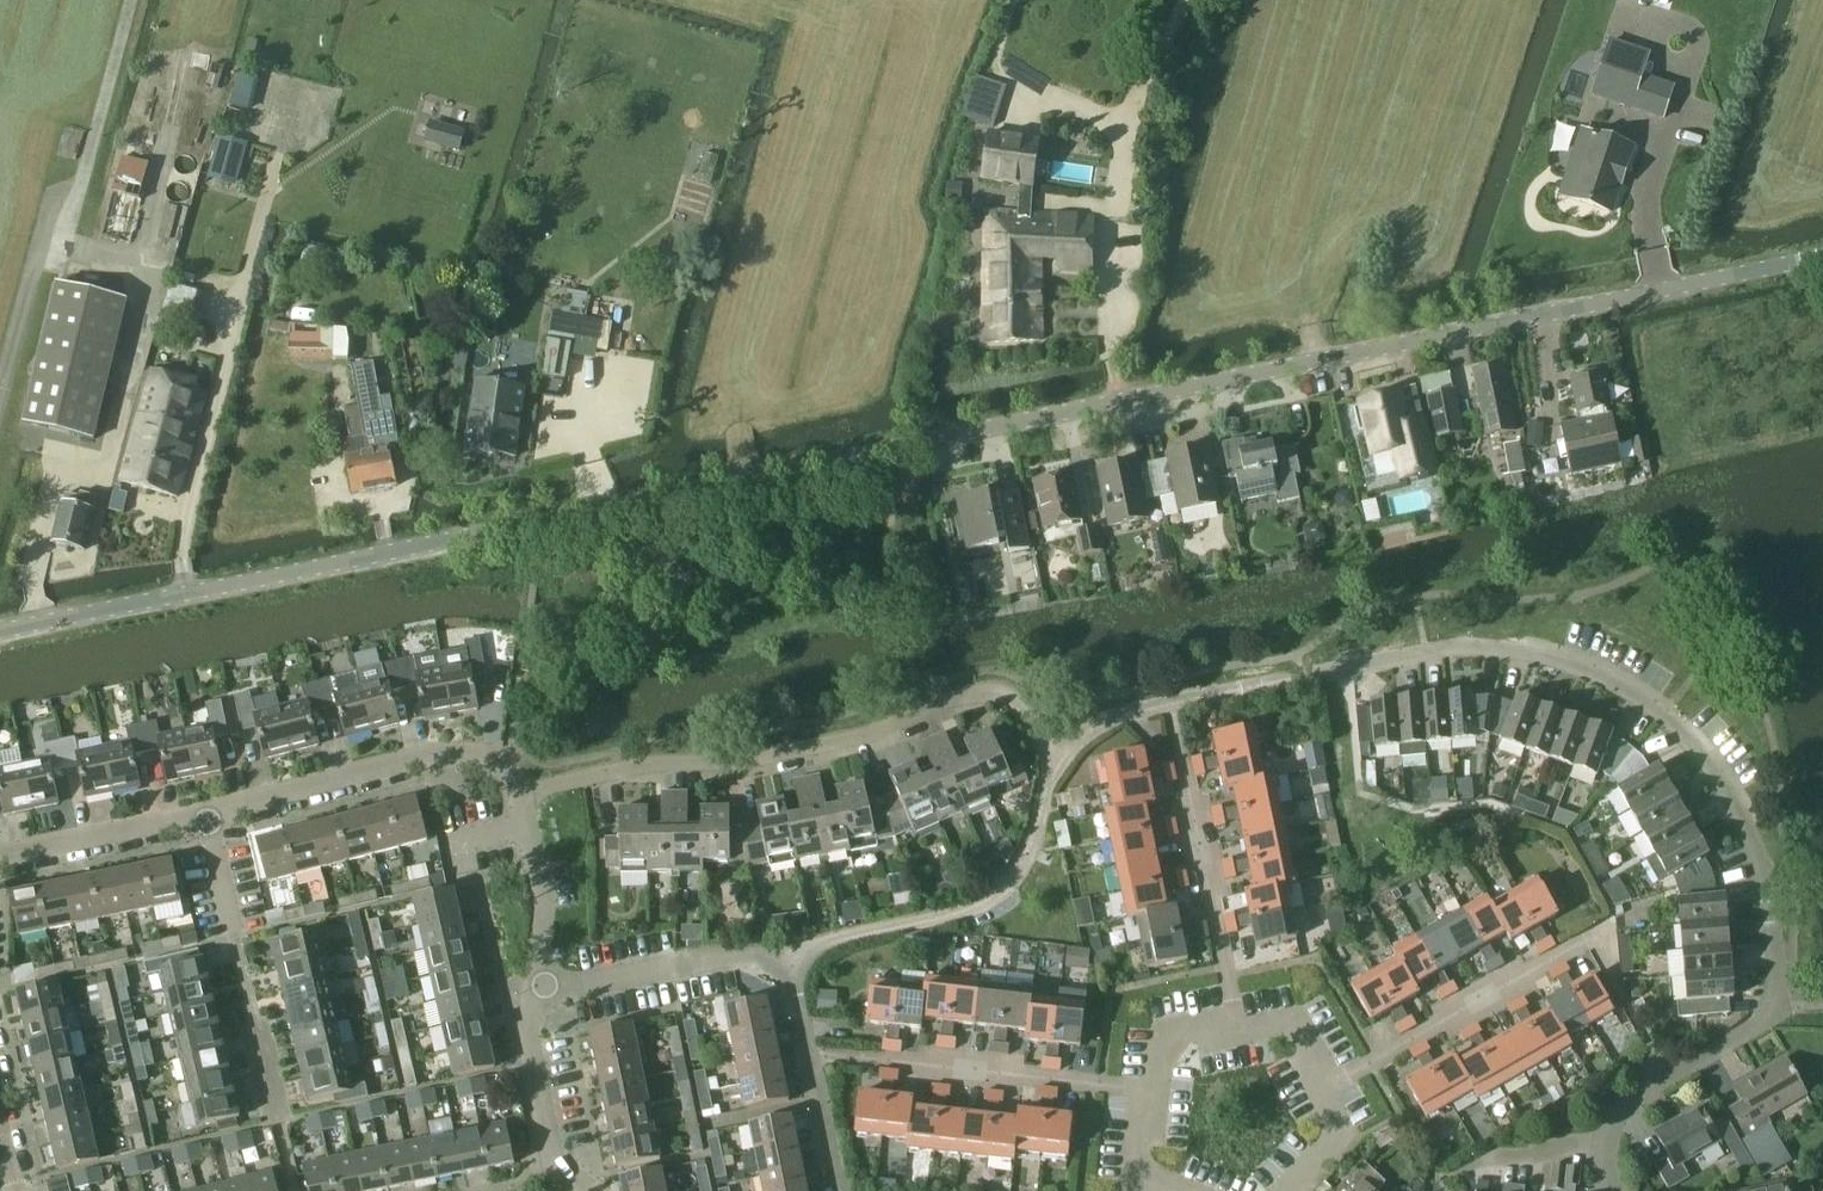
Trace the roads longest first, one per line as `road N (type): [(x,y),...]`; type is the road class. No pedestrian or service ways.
road 1 (unclassified): [(0,633),(1822,257)]
road 2 (residential): [(1605,1148),(1620,1106),(1758,1023),(1775,979),(1764,869),(1747,828),(1717,776),(1641,703),(1539,655),(1435,650),(1127,713),(1085,730),(1058,758)]
road 3 (residential): [(524,793),(619,768),(737,763),(806,750),(982,689),(1015,699),(1058,758)]
road 4 (track): [(0,387),(38,246),(68,228),(129,0)]
road 5 (residential): [(1058,758),(1036,834),(1015,871),(984,901),(789,953)]
road 6 (residential): [(206,816),(445,752),(506,764),(524,793)]
road 7 (residential): [(1326,1088),(1586,939)]
road 8 (residential): [(789,953),(720,956),(536,991)]
road 9 (residential): [(843,1190),(789,953)]
road 10 (residential): [(1238,1031),(1190,798)]
road 11 (residential): [(919,1065),(1155,1091)]
road 12 (residential): [(536,991),(527,1030),(552,1160),(587,1190)]
road 13 (residential): [(0,856),(206,816)]
road 14 (residential): [(524,793),(545,909),(536,991)]
road 15 (residential): [(1155,1091),(1139,1122),(1134,1171),(1181,1190)]
road 16 (residential): [(1326,1088),(1295,1019),(1238,1031)]
road 17 (residential): [(1238,1031),(1206,1025),(1165,1033),(1155,1091)]
road 18 (residential): [(1286,1190),(1340,1133),(1326,1088)]
road 19 (residential): [(233,934),(206,816)]

